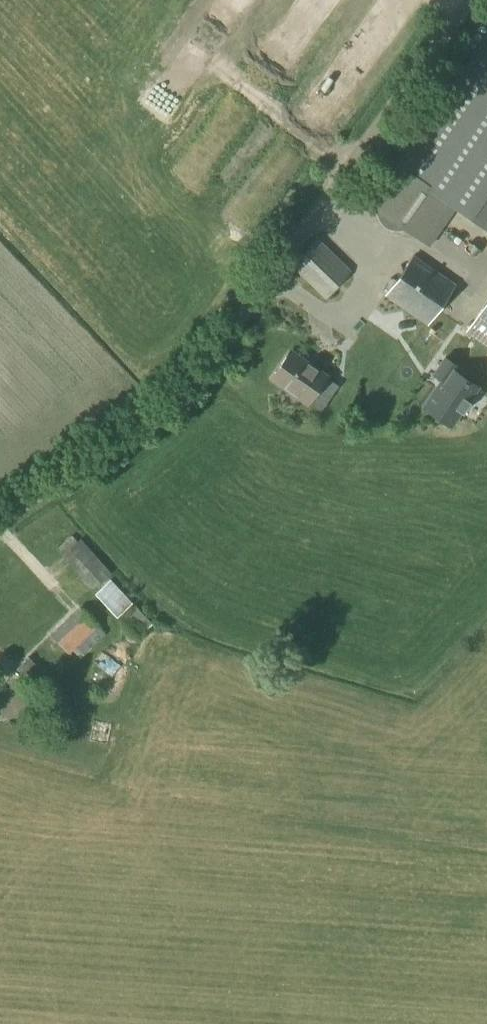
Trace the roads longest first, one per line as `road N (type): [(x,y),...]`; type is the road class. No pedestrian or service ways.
road 1 (unclassified): [(0,525),(92,462),(176,389),(396,79),(468,0)]

